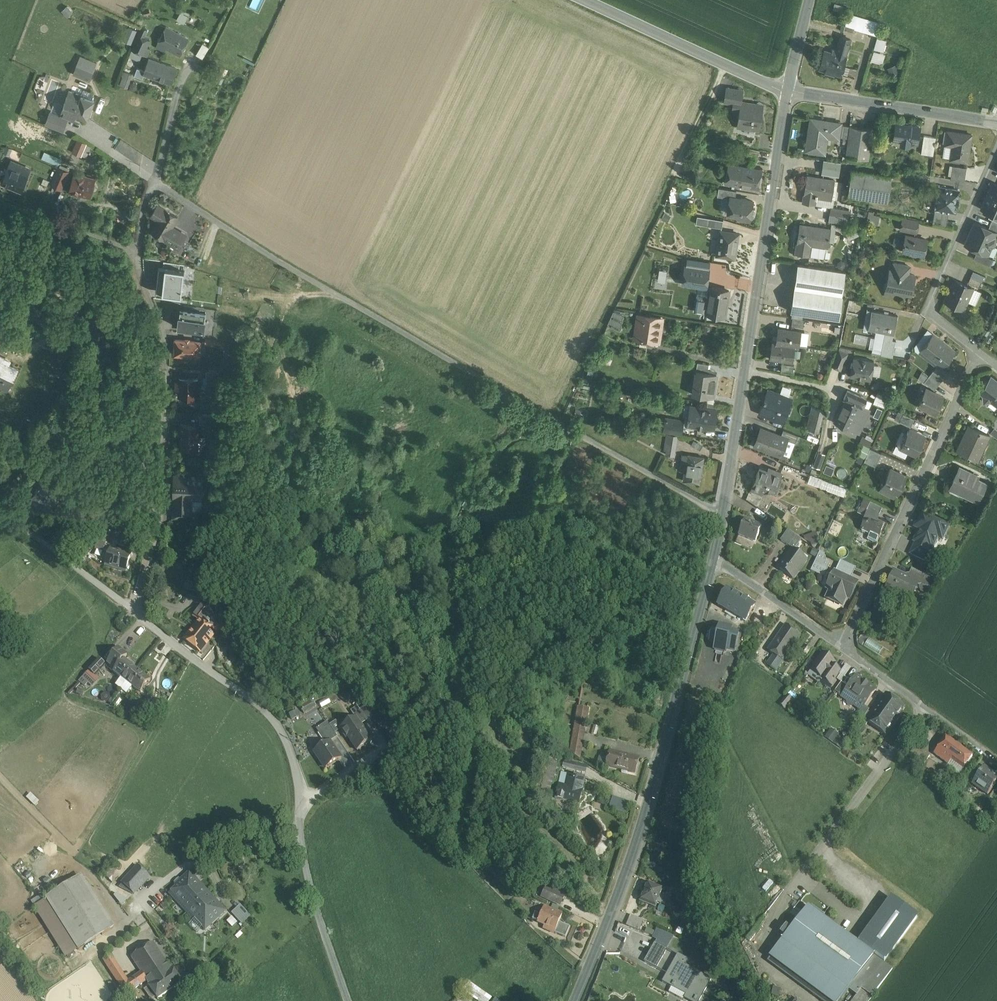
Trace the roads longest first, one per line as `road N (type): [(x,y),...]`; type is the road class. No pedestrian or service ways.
road 1 (residential): [(723,515),(156,183)]
road 2 (residential): [(348,1000),(299,851),(303,805),(291,750),(270,716),(135,614)]
road 3 (tertiary): [(577,1000),(636,841),(715,557)]
road 4 (tertiary): [(723,515),(787,90)]
road 5 (track): [(556,421),(726,64)]
road 6 (residential): [(844,647),(980,352)]
road 7 (residential): [(926,706),(798,880),(878,942)]
road 8 (residential): [(0,302),(109,358),(159,510)]
road 9 (residential): [(159,510),(162,343),(140,282),(140,256)]
road 10 (residential): [(980,352),(927,309),(996,149)]
road 11 (tertiary): [(586,0),(787,90)]
road 12 (tertiary): [(787,90),(996,123)]
road 13 (residential): [(135,614),(0,513)]
road 14 (residential): [(715,557),(844,647)]
road 15 (residential): [(140,256),(0,198)]

